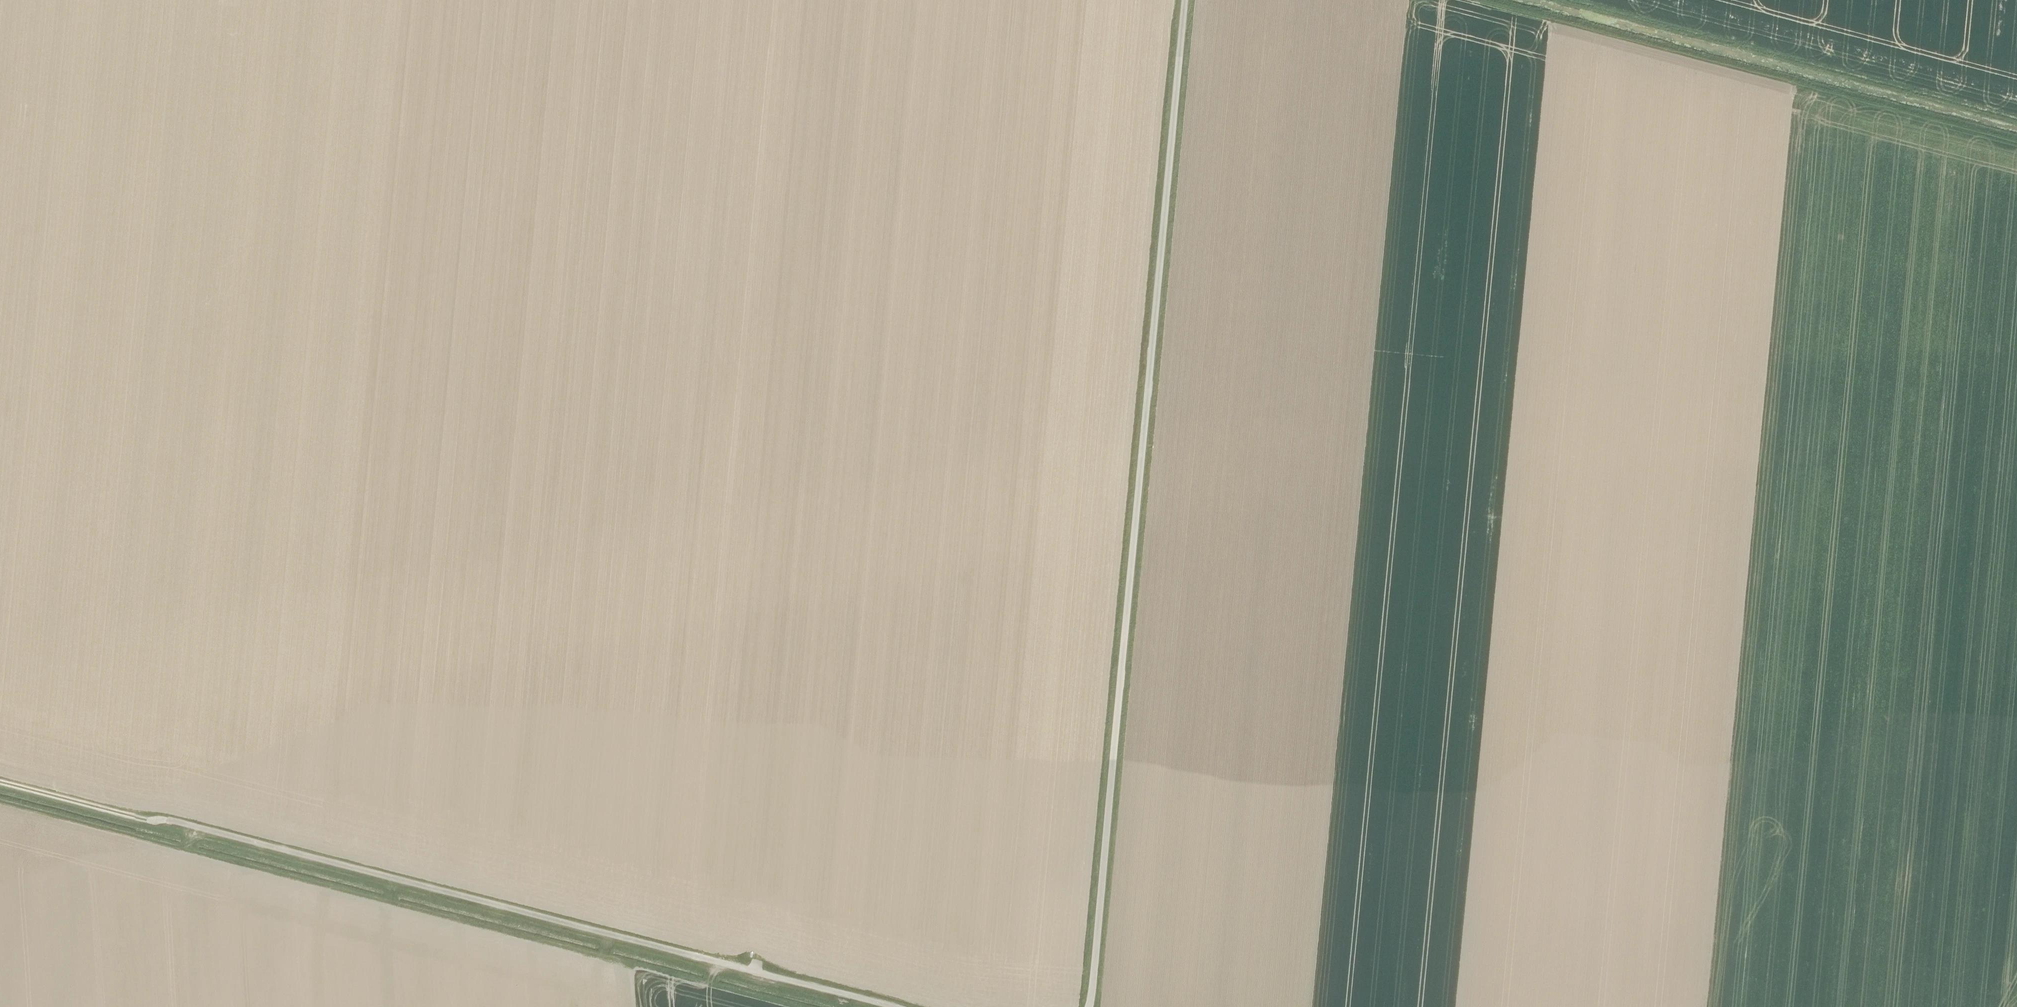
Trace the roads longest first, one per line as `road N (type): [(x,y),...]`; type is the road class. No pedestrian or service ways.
road 1 (unclassified): [(1088,1006),(1186,0)]
road 2 (unclassified): [(893,1006),(172,820),(146,820)]
road 3 (track): [(146,820),(0,783)]

